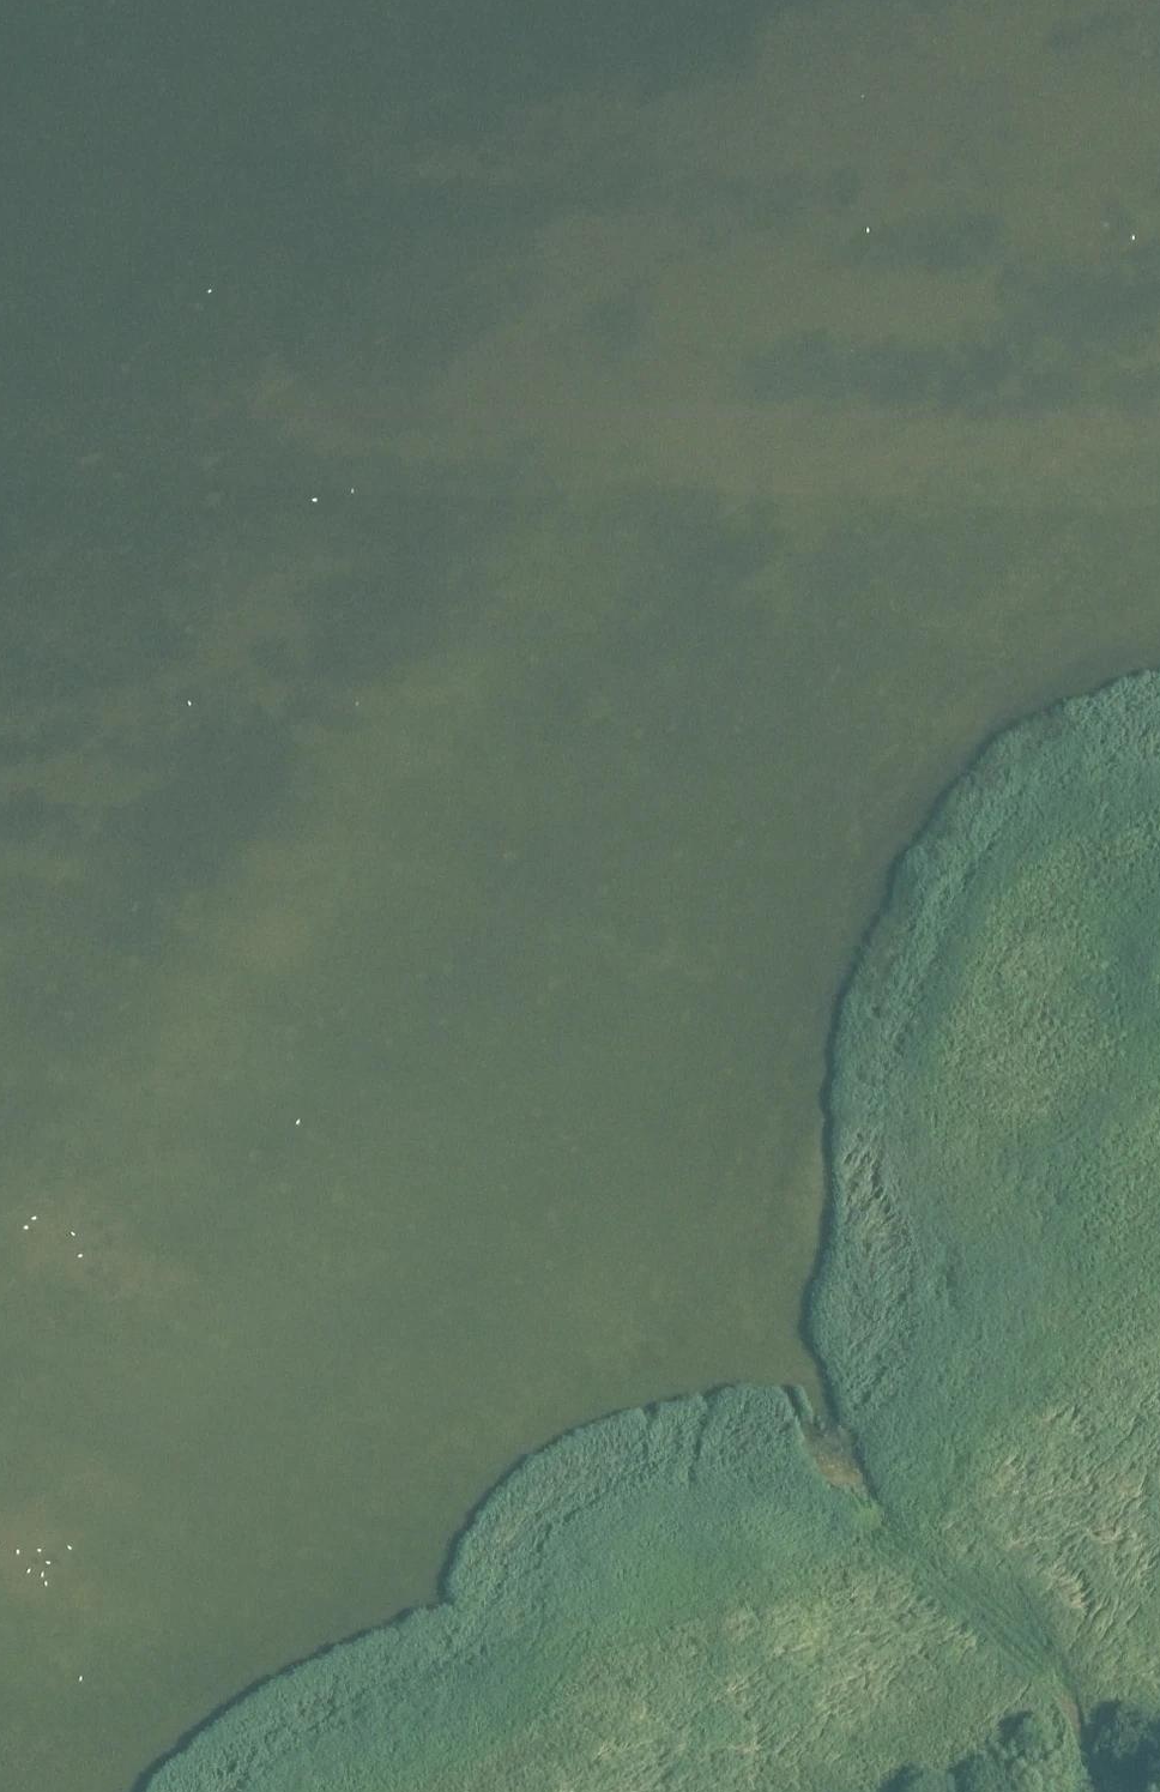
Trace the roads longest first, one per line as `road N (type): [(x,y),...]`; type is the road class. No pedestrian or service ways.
road 1 (track): [(1095,1791),(1082,1725),(846,1511),(804,1433)]
road 2 (track): [(692,1450),(685,1499),(718,1617),(731,1791)]

